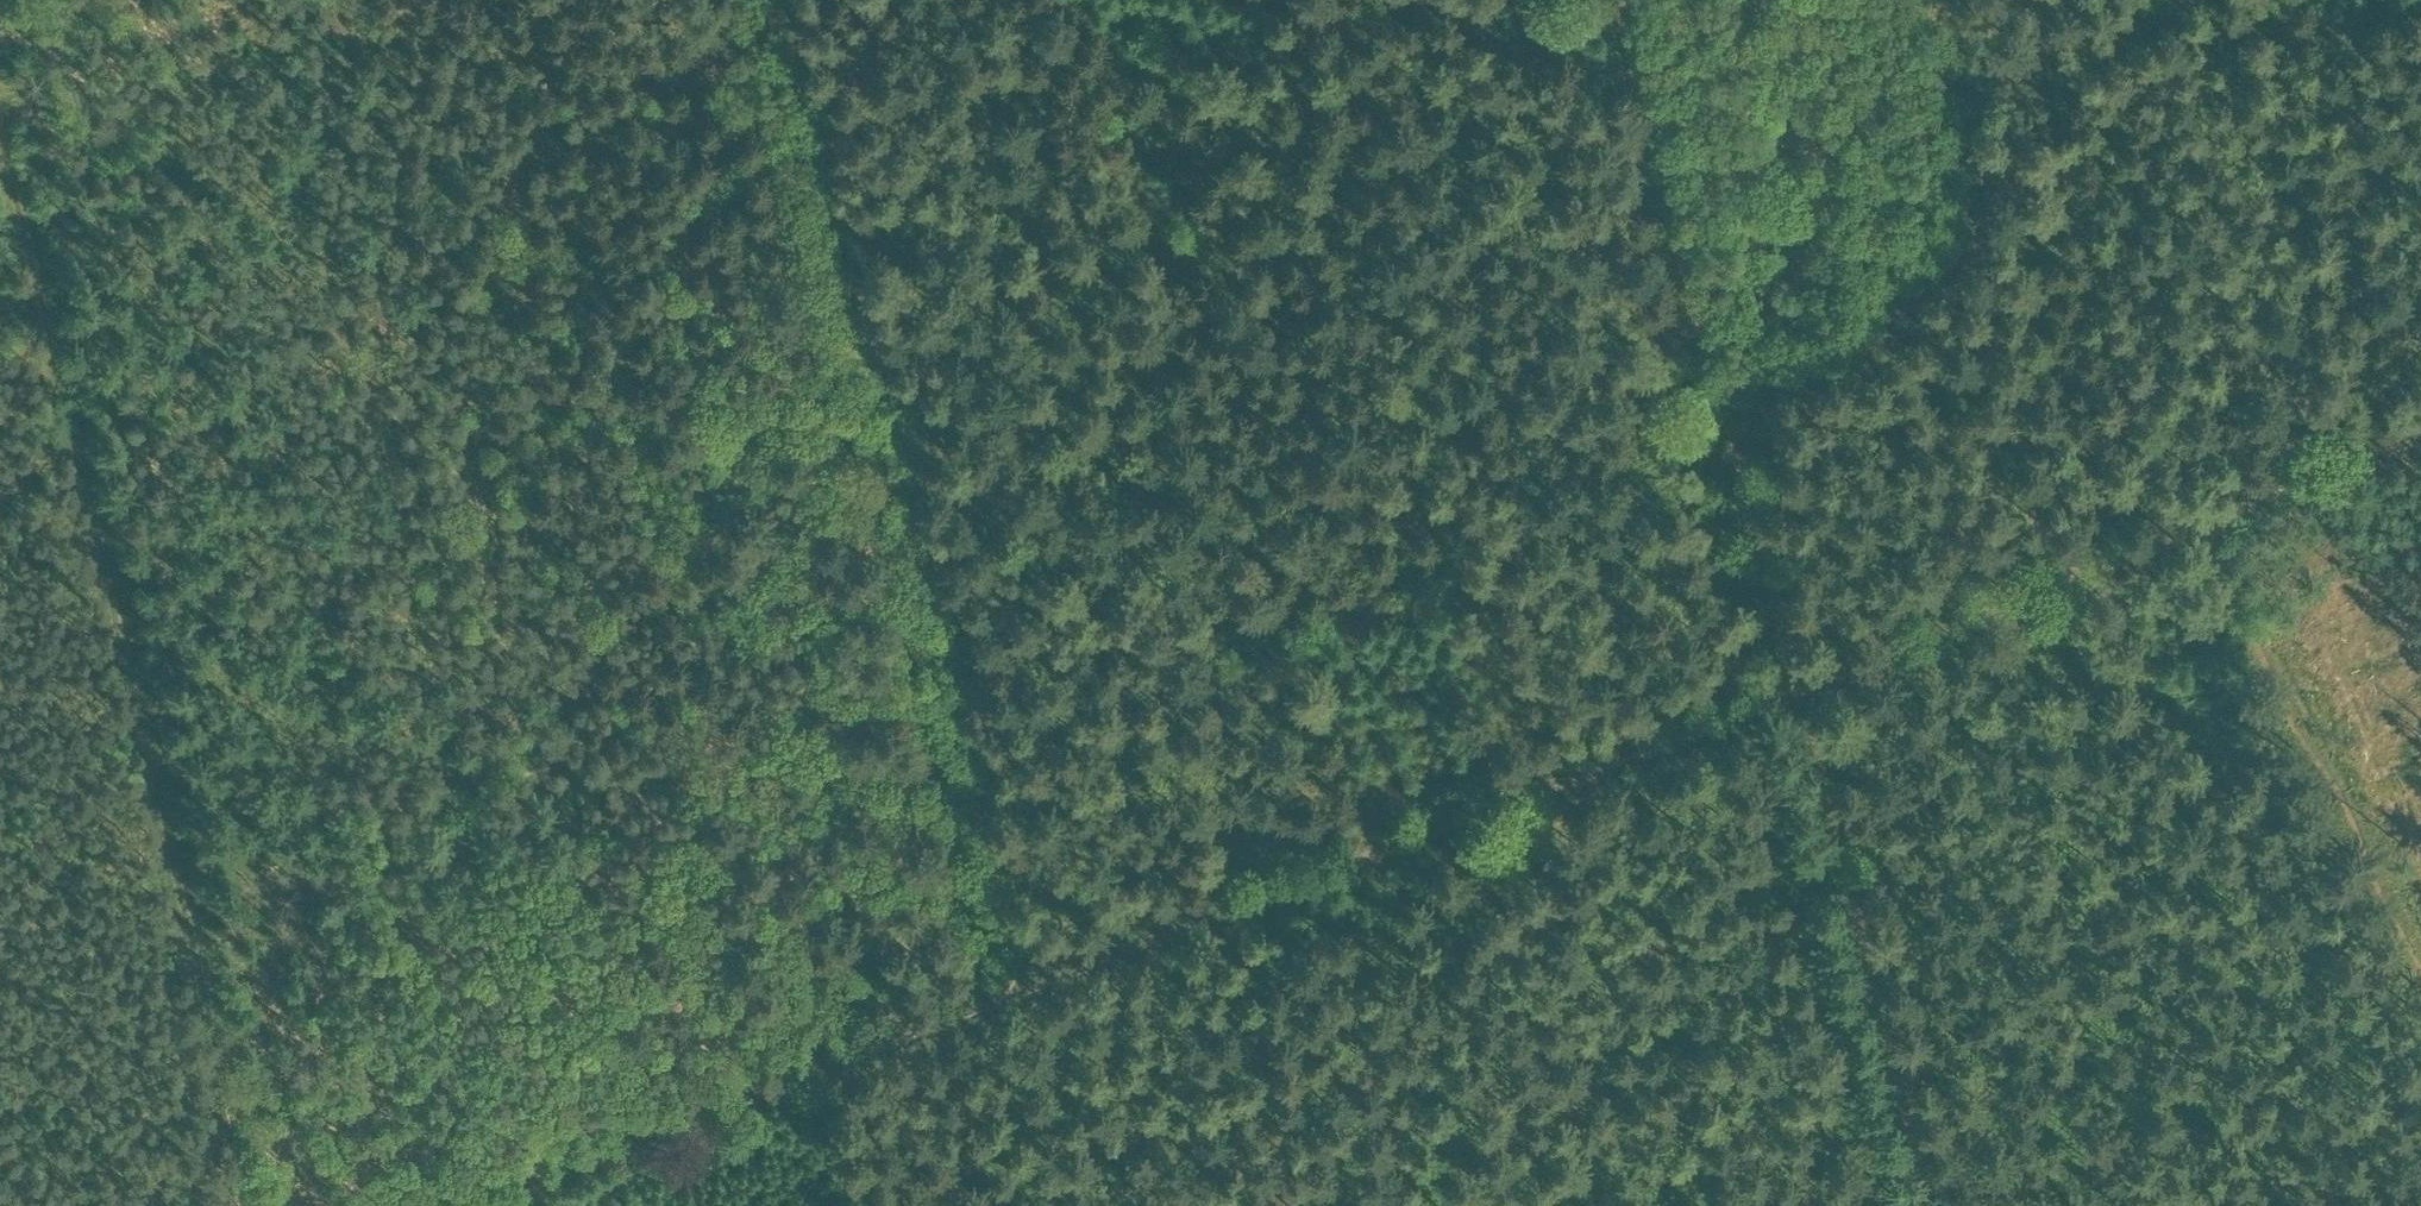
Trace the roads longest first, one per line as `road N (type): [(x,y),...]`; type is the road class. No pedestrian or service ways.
road 1 (track): [(260,1205),(0,135)]
road 2 (track): [(1023,989),(1798,681)]
road 3 (track): [(1620,0),(1798,681)]
road 4 (track): [(456,1205),(1023,989)]
road 5 (track): [(1798,681),(1930,1205)]
road 6 (track): [(1798,681),(2208,517)]
road 7 (track): [(2208,517),(2420,428)]

